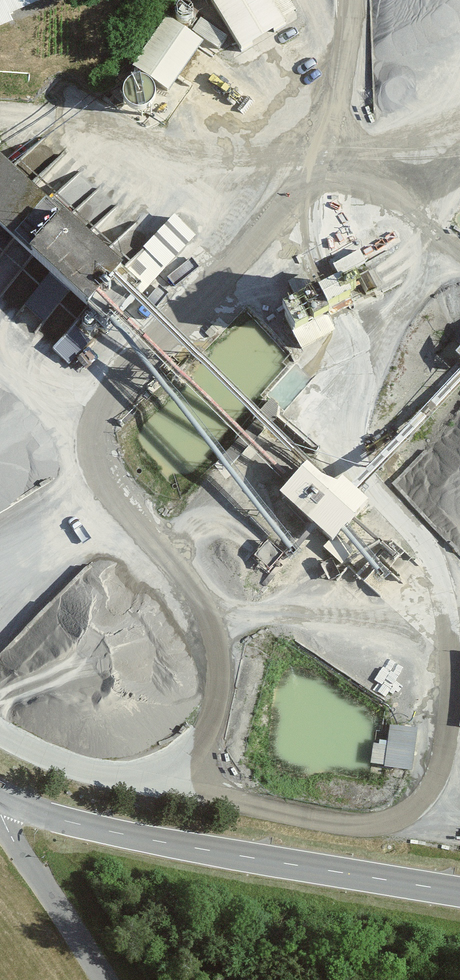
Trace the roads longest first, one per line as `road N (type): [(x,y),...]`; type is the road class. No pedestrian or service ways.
road 1 (tertiary): [(459,890),(157,840),(0,796)]
road 2 (unclassified): [(0,812),(103,979)]
road 3 (track): [(307,186),(392,202),(459,254)]

